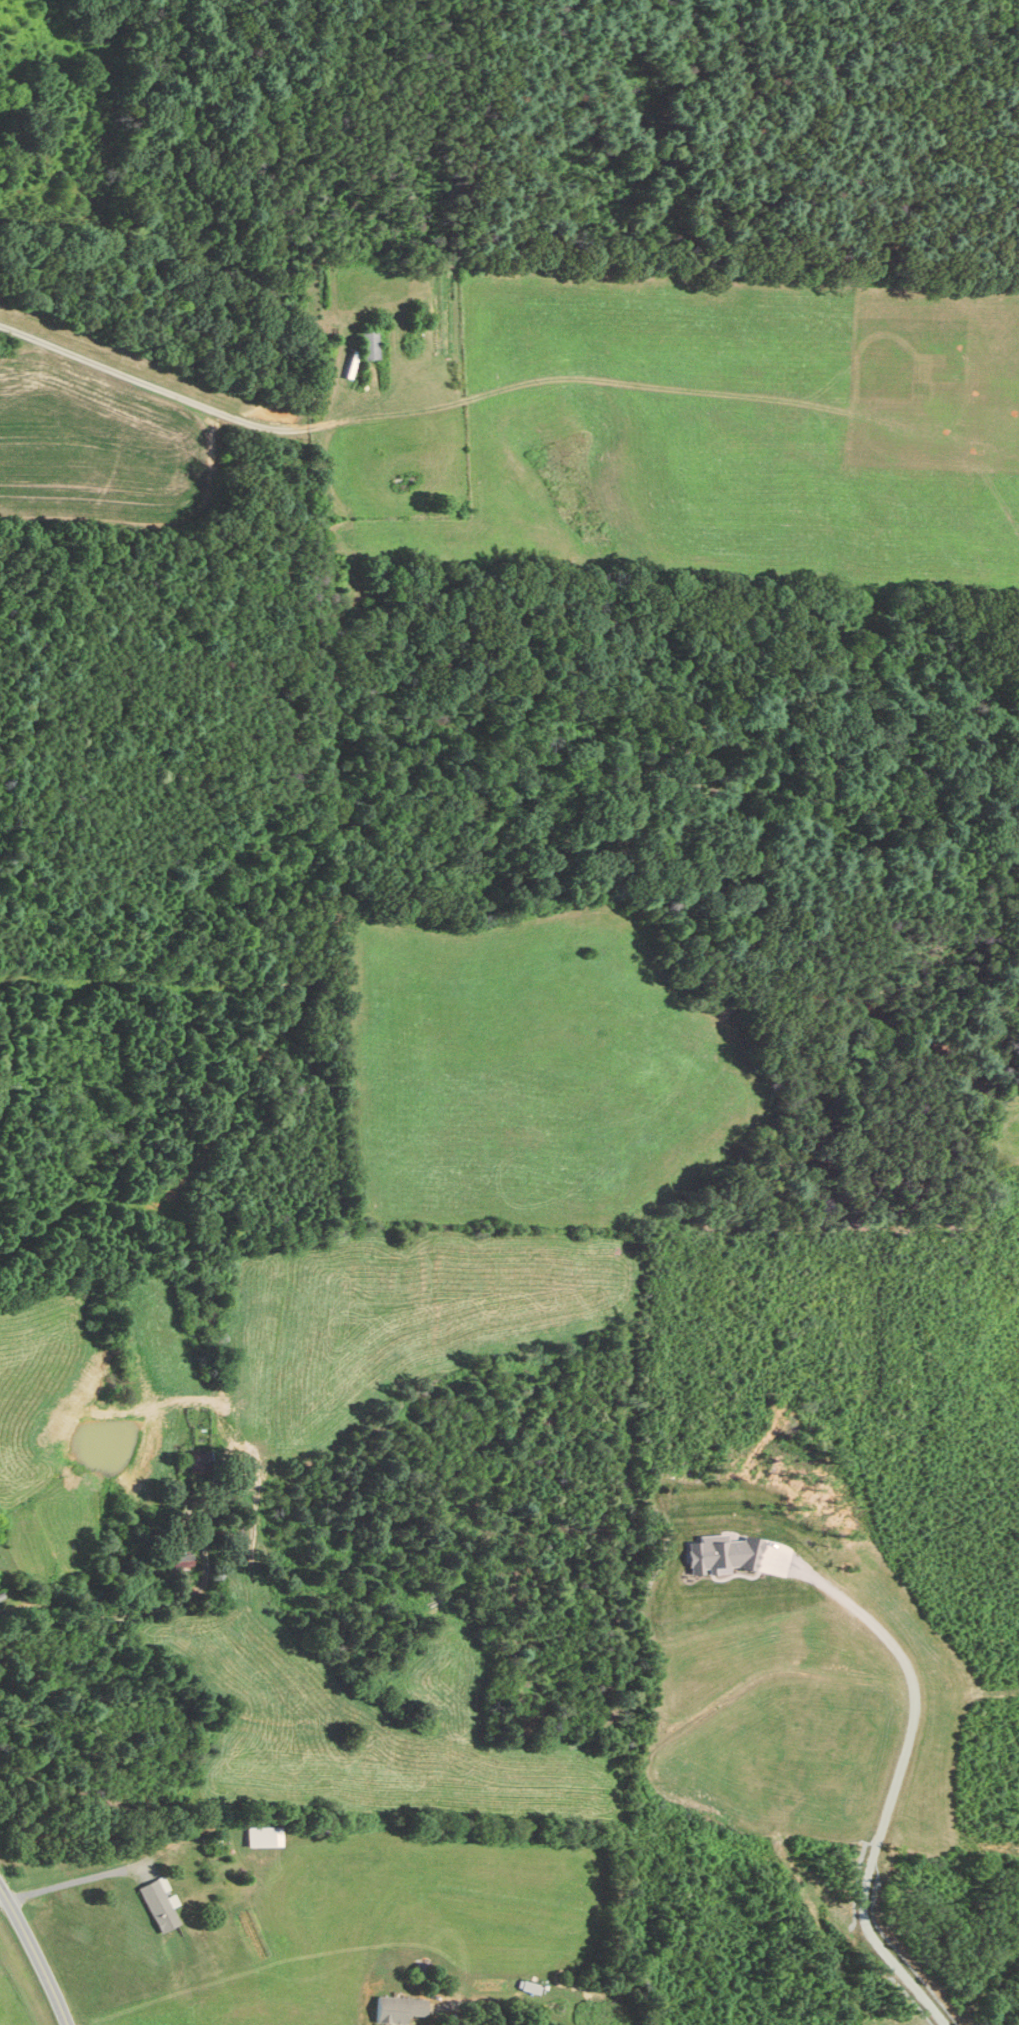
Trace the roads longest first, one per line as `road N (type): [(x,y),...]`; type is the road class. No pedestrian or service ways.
road 1 (residential): [(67,2024),(0,1886)]

